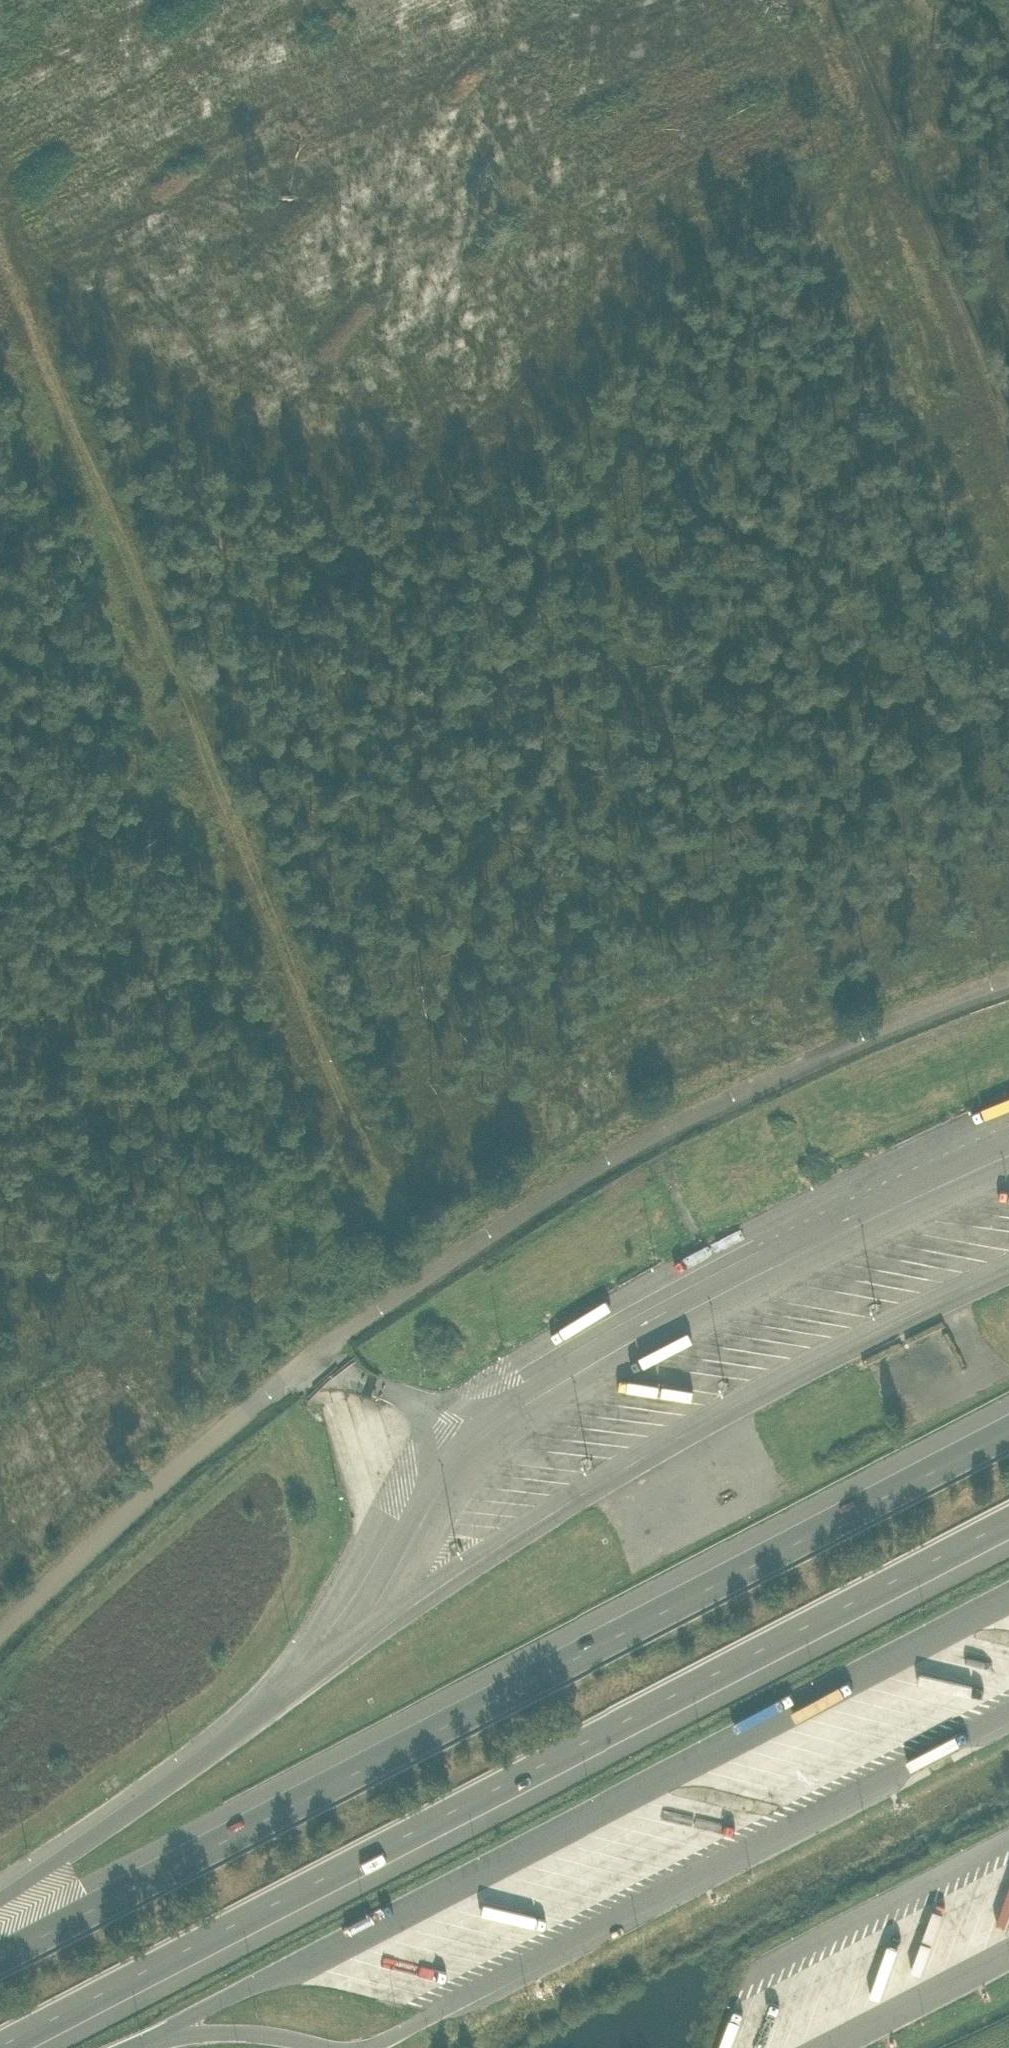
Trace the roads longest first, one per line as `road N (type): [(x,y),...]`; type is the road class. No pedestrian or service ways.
road 1 (motorway): [(1008,1426),(0,1949)]
road 2 (motorway): [(0,2044),(1008,1521)]
road 3 (unclassified): [(307,1364),(618,1156),(871,1030),(1008,978)]
road 4 (motorway): [(372,1621),(72,1850),(0,1895)]
road 5 (unclassified): [(307,1364),(151,1492),(0,1641)]

